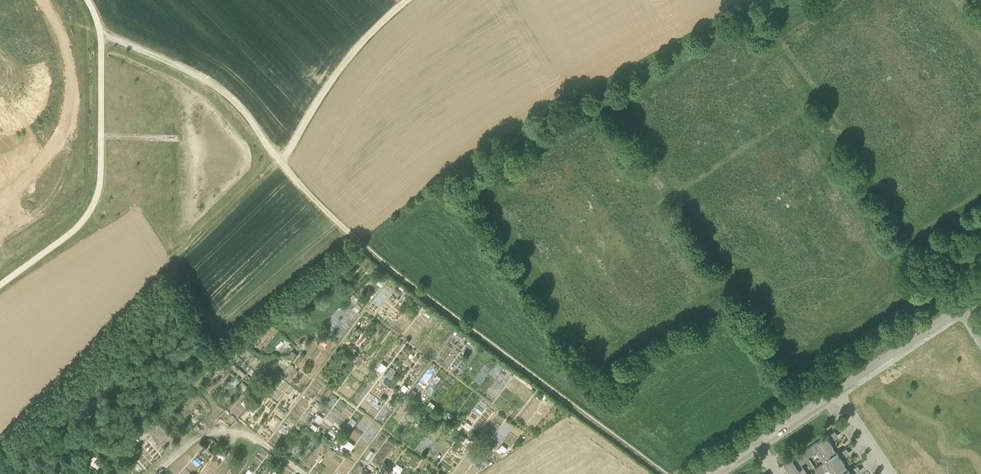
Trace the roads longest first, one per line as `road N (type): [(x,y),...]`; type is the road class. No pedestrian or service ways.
road 1 (track): [(281,162),(391,269),(666,473)]
road 2 (track): [(0,449),(281,162)]
road 3 (track): [(39,0),(64,34),(70,120),(0,210)]
road 4 (track): [(98,27),(217,86),(281,162)]
road 5 (track): [(408,0),(332,81),(281,162)]
road 6 (residential): [(836,391),(961,308)]

